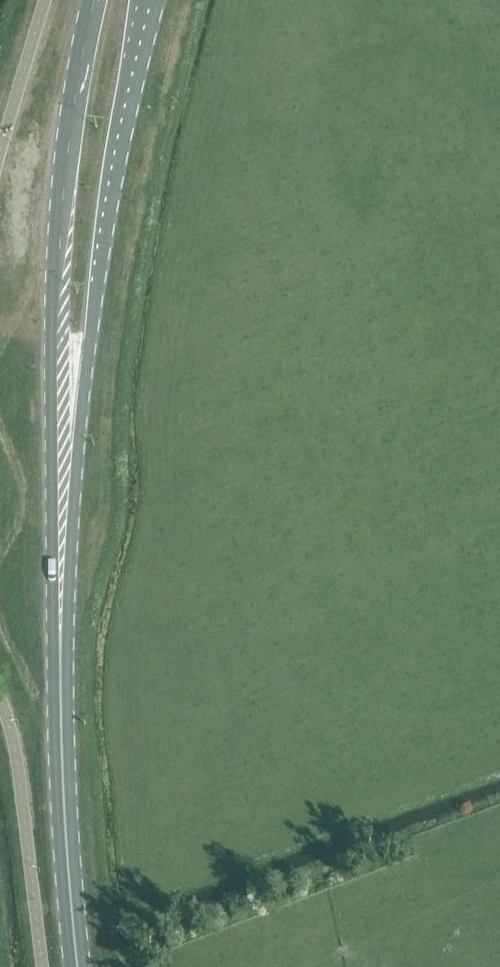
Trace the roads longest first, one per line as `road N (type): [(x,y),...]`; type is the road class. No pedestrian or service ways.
road 1 (primary): [(60,629),(108,215),(151,0)]
road 2 (primary): [(96,0),(57,258),(60,629)]
road 3 (primary): [(79,966),(60,629)]

